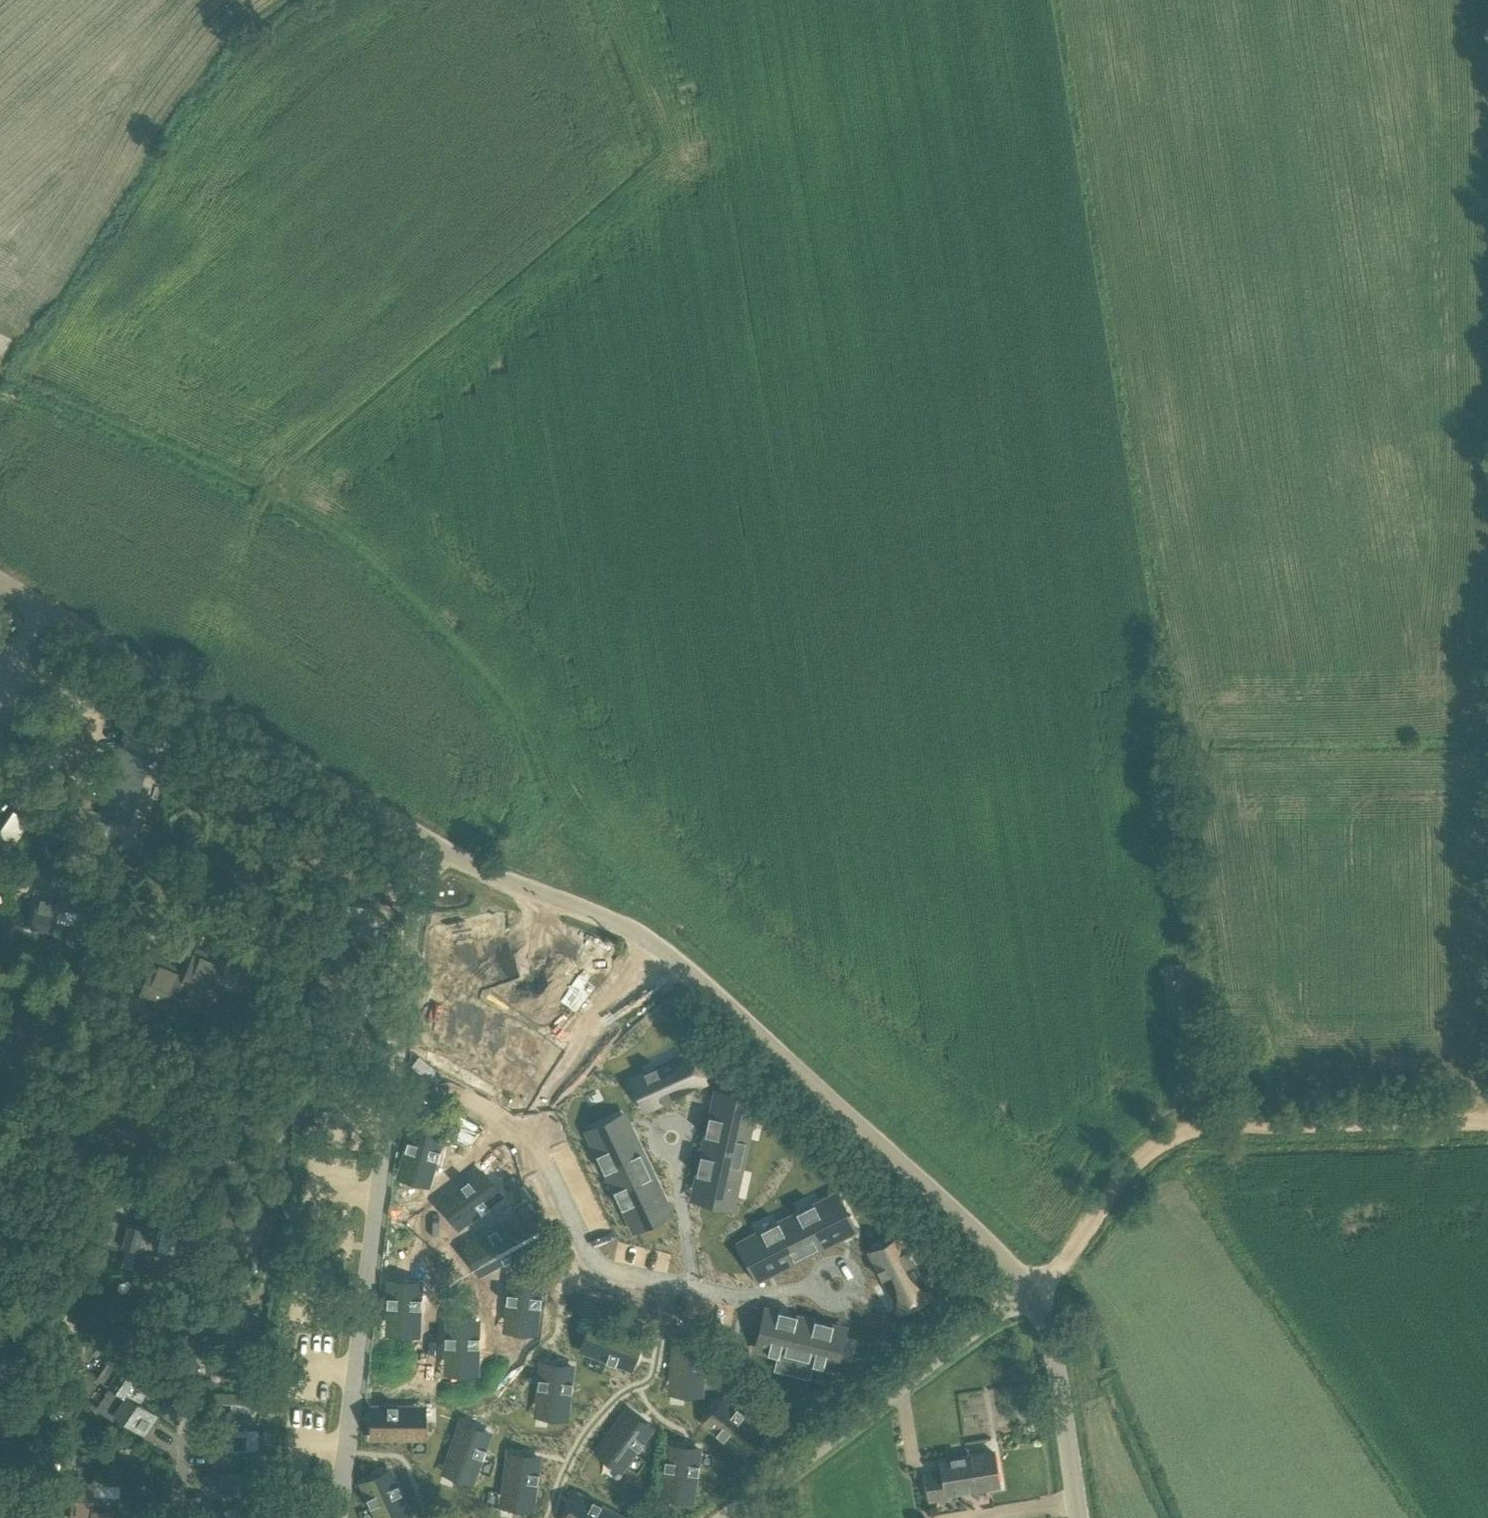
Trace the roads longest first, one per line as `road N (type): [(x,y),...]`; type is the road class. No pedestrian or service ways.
road 1 (unclassified): [(1079,1517),(1055,1336),(1032,1290),(675,959),(628,930),(427,842),(0,582)]
road 2 (track): [(727,1517),(1032,1290),(1143,1163),(1178,1140),(1487,1124)]
road 3 (track): [(332,786),(260,1320)]
road 4 (track): [(542,1517),(604,1411),(652,1379),(668,1281)]

